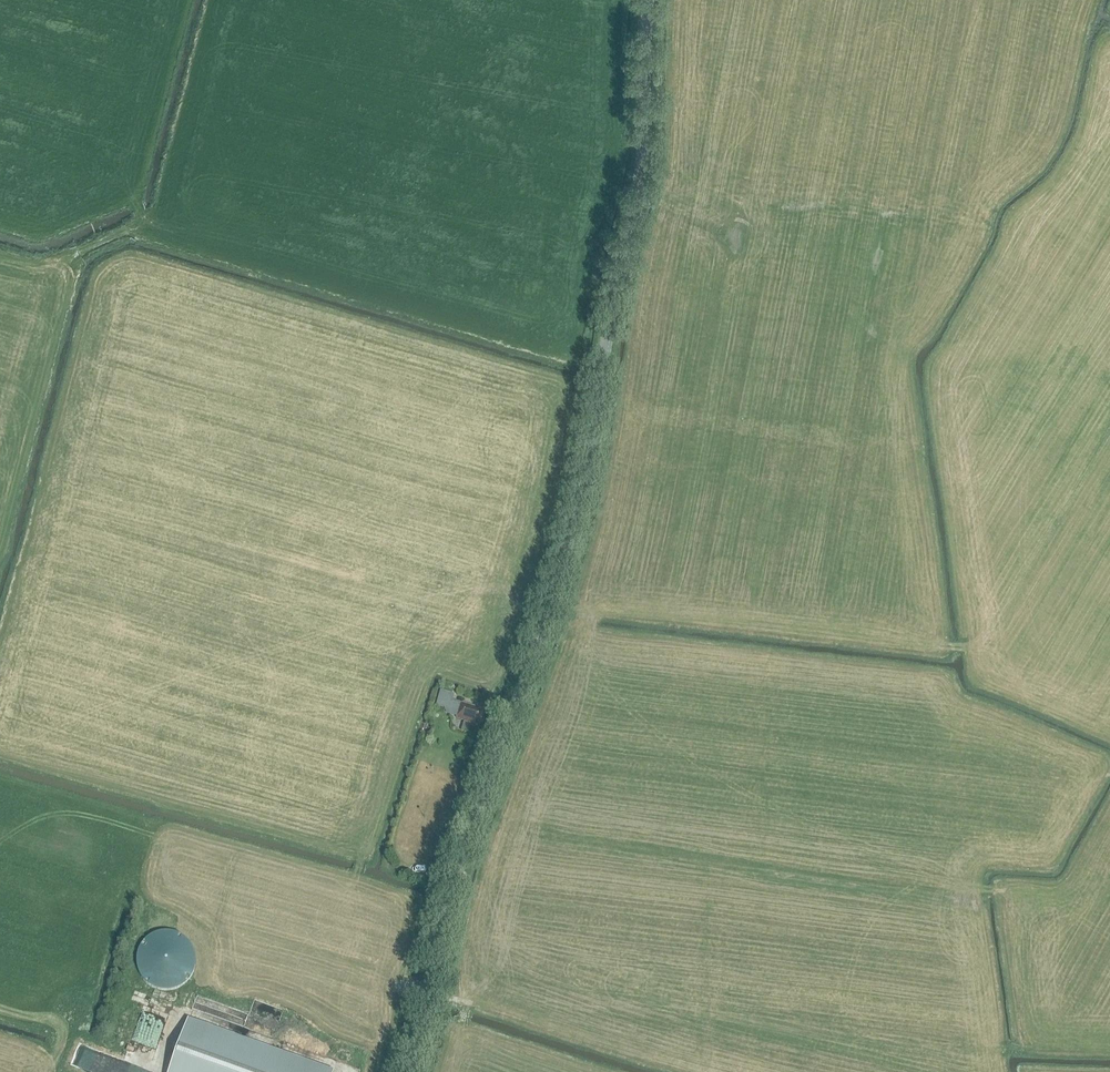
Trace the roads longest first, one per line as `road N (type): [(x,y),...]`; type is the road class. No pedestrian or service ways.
road 1 (tertiary): [(404,1071),(447,908),(567,550),(638,181),(647,0)]

